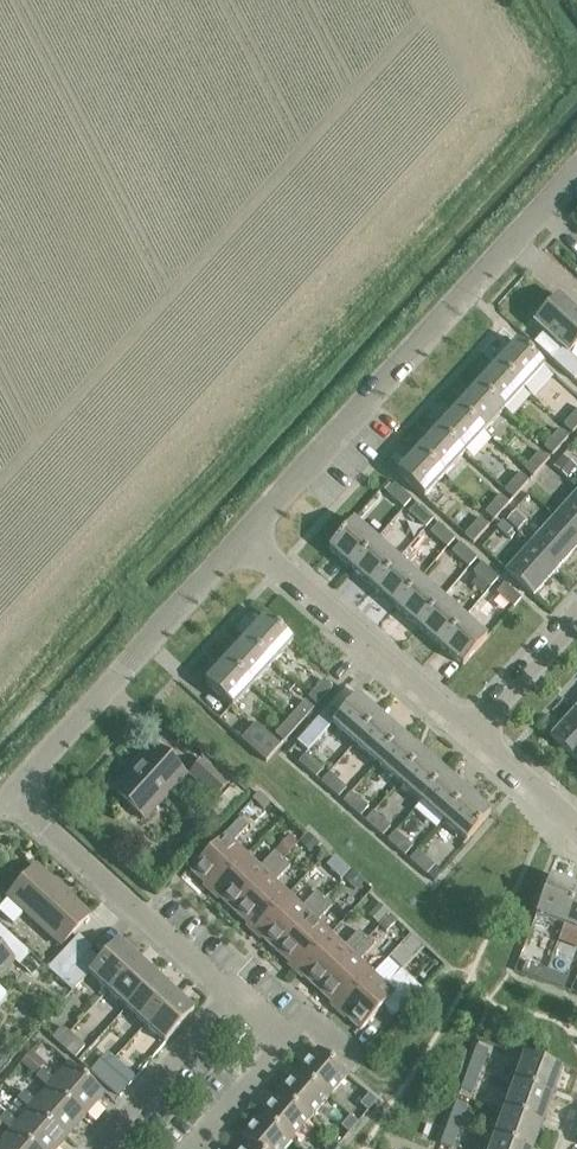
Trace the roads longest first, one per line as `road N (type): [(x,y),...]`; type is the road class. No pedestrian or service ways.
road 1 (residential): [(243,535),(576,173)]
road 2 (residential): [(8,792),(243,535)]
road 3 (residential): [(237,992),(8,792)]
road 4 (residential): [(471,733),(243,535)]
road 5 (residential): [(99,1148),(237,992)]
road 6 (residential): [(471,733),(576,616)]
road 7 (residential): [(189,1148),(277,1043),(278,1029)]
road 8 (residential): [(576,823),(471,733)]

